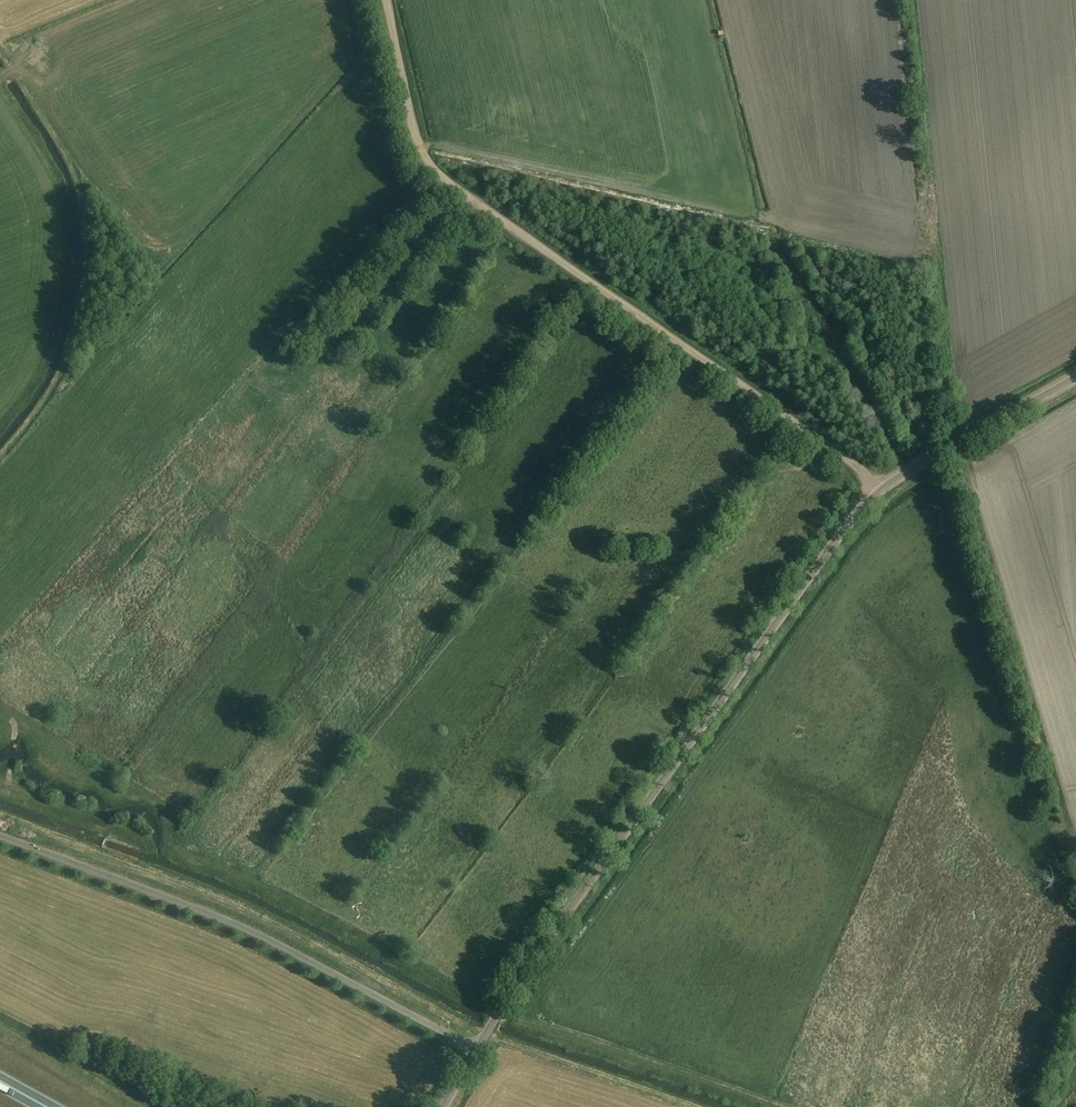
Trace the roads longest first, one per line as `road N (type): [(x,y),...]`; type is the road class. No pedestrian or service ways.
road 1 (tertiary): [(475,1051),(850,522),(914,467),(1075,377)]
road 2 (track): [(877,493),(854,465),(438,177),(417,138),(385,0)]
road 3 (unclassified): [(475,1051),(221,917),(0,836)]
road 4 (track): [(915,0),(958,443)]

